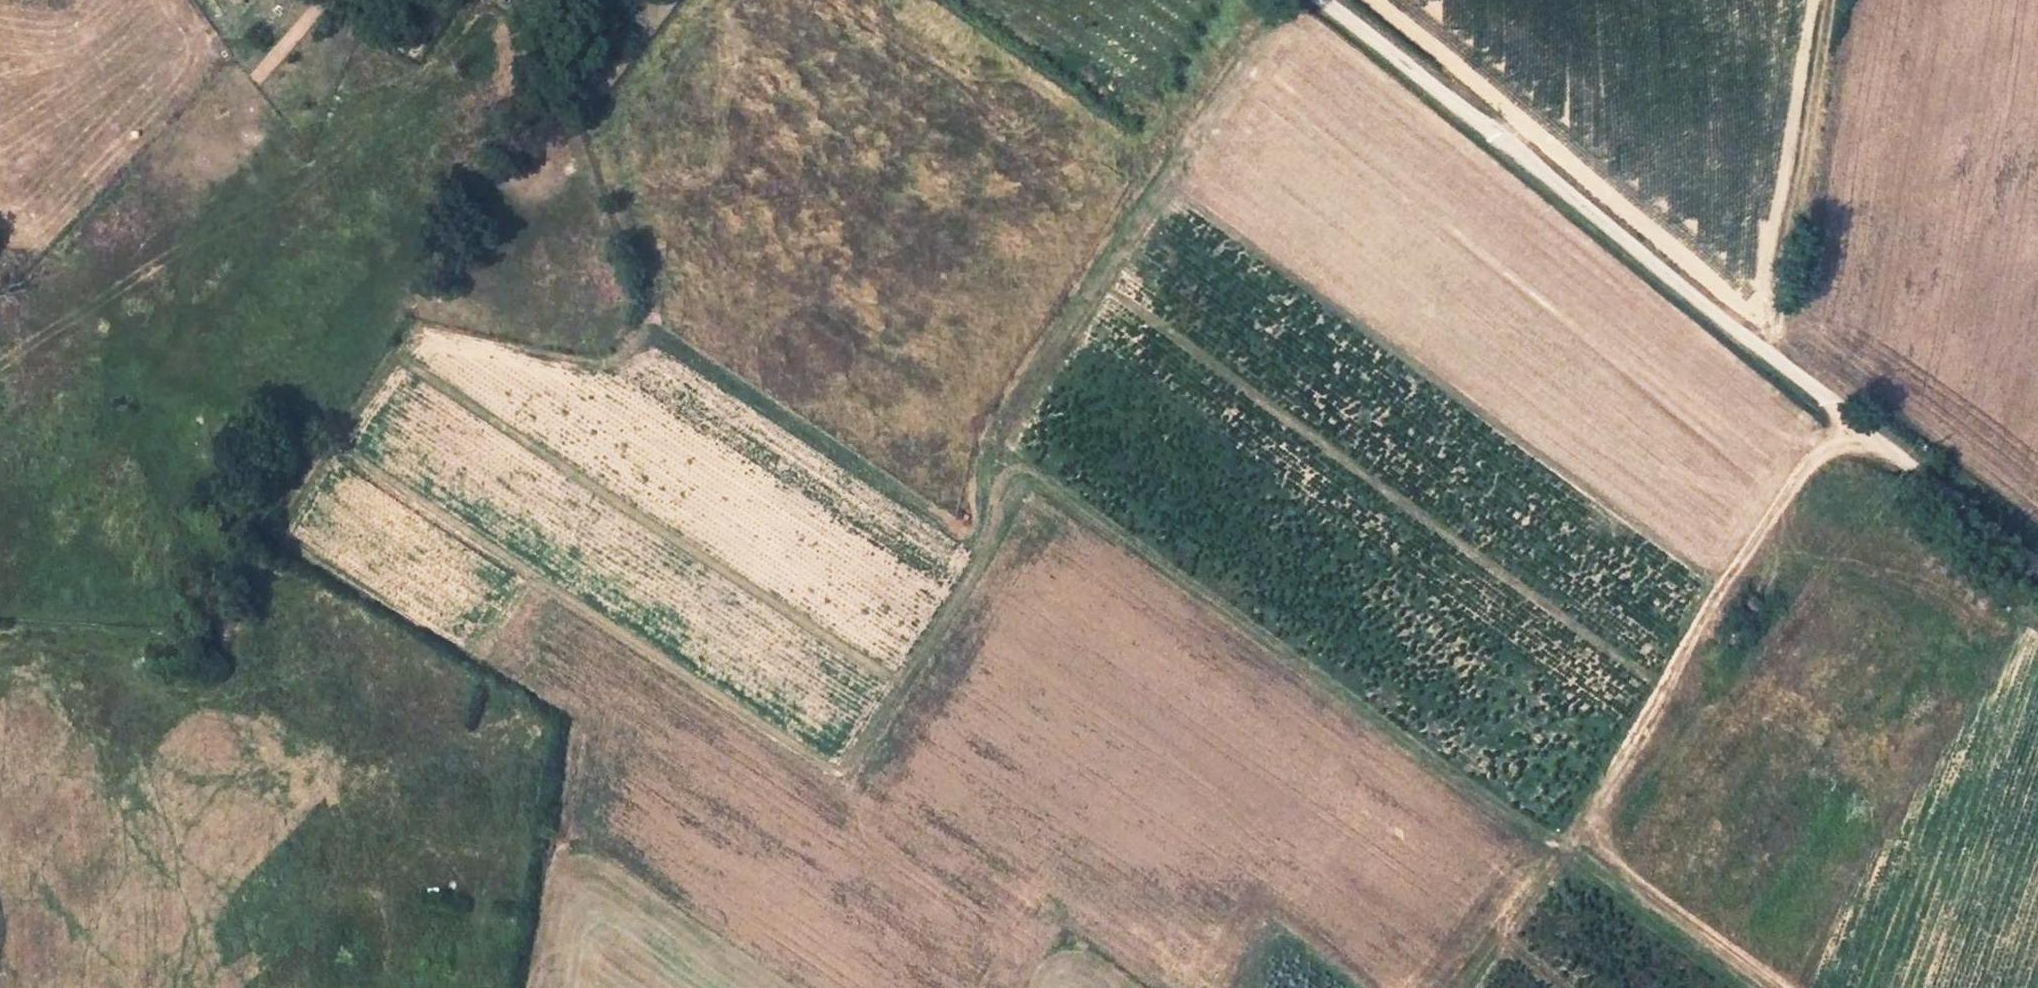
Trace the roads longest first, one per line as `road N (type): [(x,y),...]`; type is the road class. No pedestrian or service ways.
road 1 (track): [(1864,433),(1793,479),(1586,824),(1564,842),(1548,842),(1037,480)]
road 2 (track): [(1321,0),(1864,433),(2037,559)]
road 3 (track): [(1790,987),(1612,860),(1586,824)]

